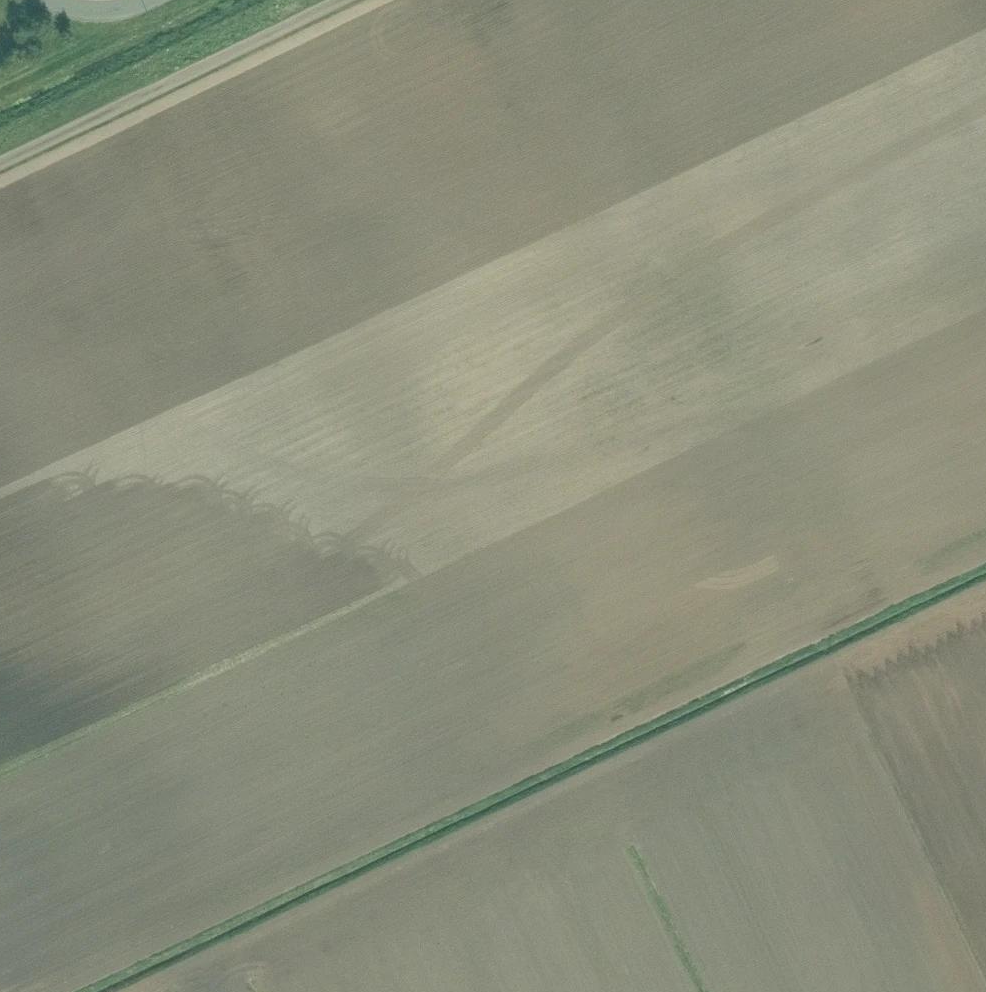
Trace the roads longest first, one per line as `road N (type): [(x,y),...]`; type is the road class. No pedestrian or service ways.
road 1 (track): [(355,0),(0,168)]

